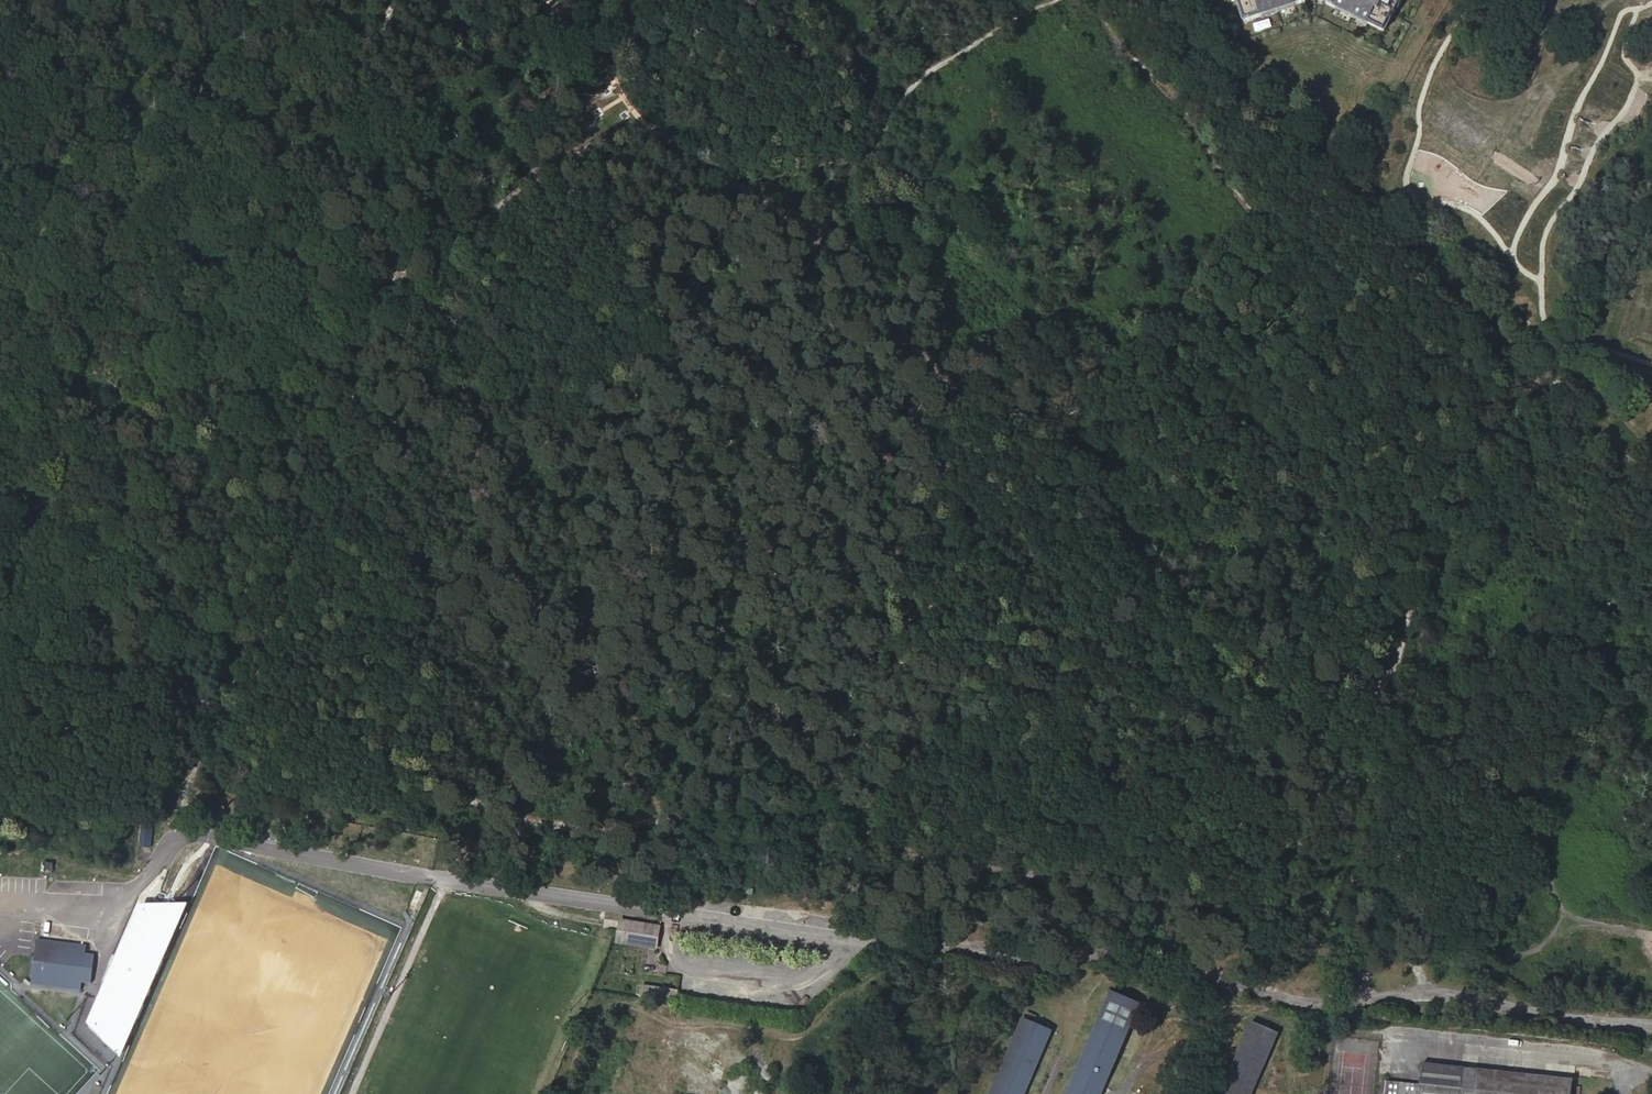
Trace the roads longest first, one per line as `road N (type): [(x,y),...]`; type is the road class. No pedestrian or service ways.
road 1 (track): [(1134,1071),(1149,1031),(1172,1012),(1202,1008),(1388,1032)]
road 2 (unclassified): [(1651,1070),(1388,1032)]
road 3 (track): [(636,1008),(608,1005),(592,1018),(560,1093)]

